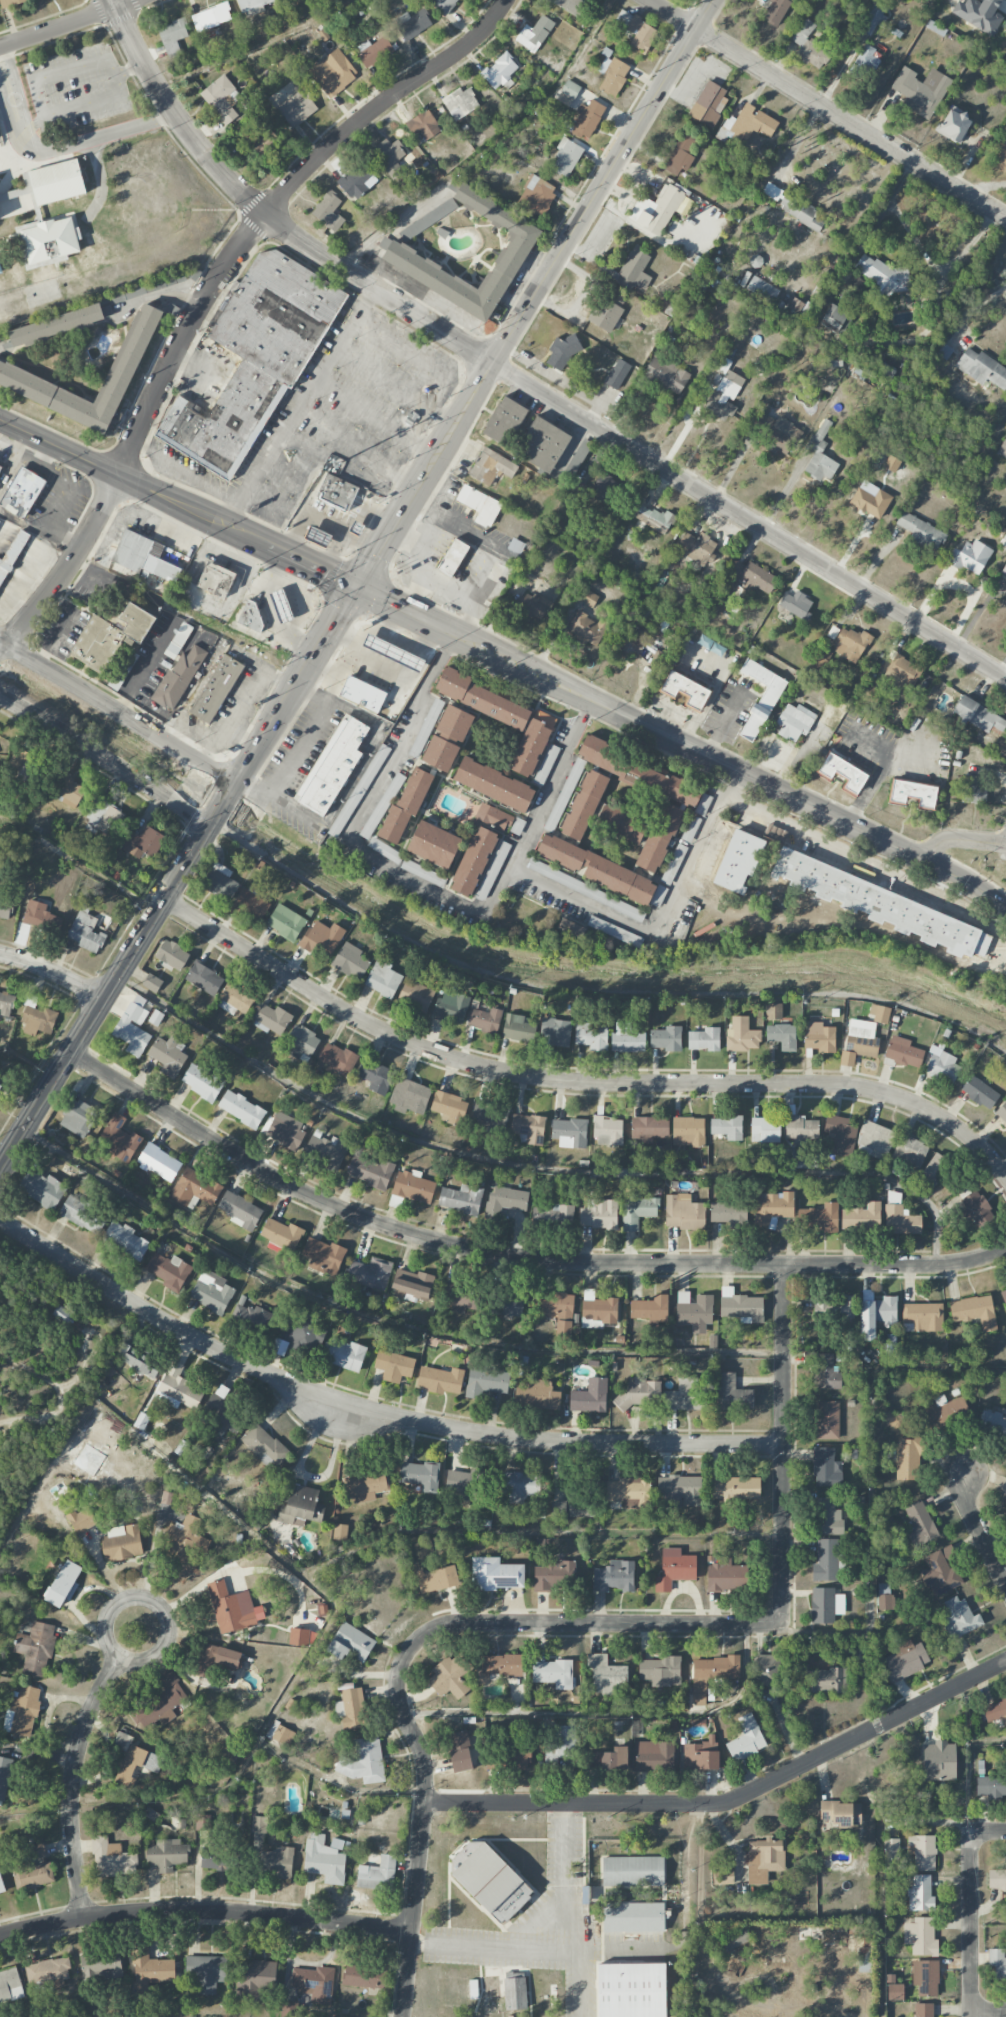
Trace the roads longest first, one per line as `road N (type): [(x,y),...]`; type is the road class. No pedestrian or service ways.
road 1 (residential): [(1005,677),(304,244),(185,129),(112,0)]
road 2 (residential): [(1005,1248),(921,1264),(583,1264),(455,1246),(275,1177),(69,1052)]
road 3 (residential): [(1005,1174),(935,1113),(862,1088),(581,1081),(434,1051),(336,1005),(163,899)]
road 4 (residential): [(783,1444),(524,1439),(336,1398),(193,1338),(0,1218)]
road 5 (tertiary): [(358,587),(0,1164)]
road 6 (residential): [(120,477),(197,313),(284,189),(473,40),(505,0)]
road 7 (residential): [(1005,1662),(724,1802),(425,1801)]
road 8 (tertiary): [(714,0),(456,424)]
road 9 (secondary): [(590,699),(1005,905)]
road 10 (residential): [(1005,220),(649,0)]
road 11 (residential): [(412,1929),(150,1910),(0,1937)]
road 12 (residential): [(403,2016),(426,1792),(421,1750),(396,1687),(403,1656),(423,1633)]
road 13 (secondary): [(0,420),(358,587)]
road 14 (residential): [(776,1620),(784,1264)]
road 15 (residential): [(776,1620),(460,1621),(423,1633)]
road 16 (residential): [(83,1918),(73,1777),(81,1736),(118,1655)]
road 17 (residential): [(235,783),(5,644)]
road 18 (residential): [(0,698),(210,823)]
road 19 (residential): [(120,477),(71,566),(0,648)]
road 20 (residential): [(118,1655),(144,1660),(161,1651),(169,1628),(157,1603),(133,1596),(113,1606),(105,1629),(118,1655)]
road 21 (residential): [(973,2016),(970,1832)]
road 22 (secondary): [(458,636),(590,699)]
road 23 (residential): [(132,0),(0,47)]

